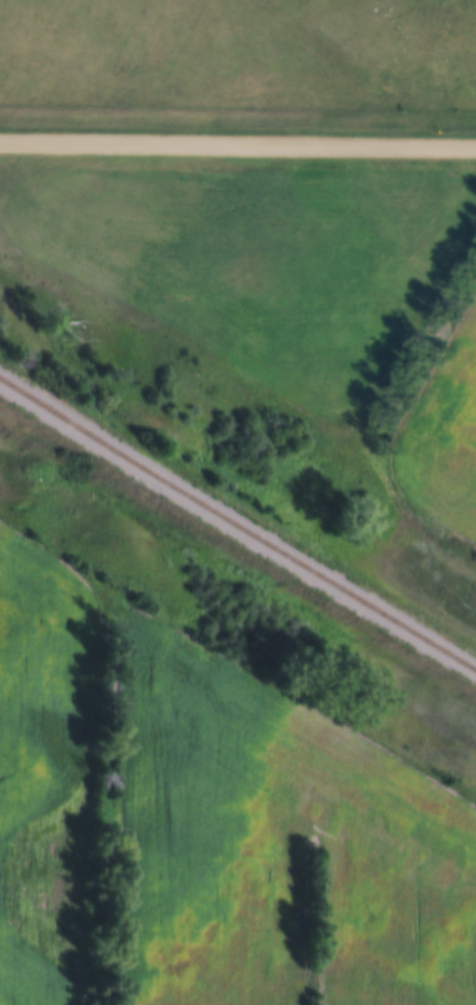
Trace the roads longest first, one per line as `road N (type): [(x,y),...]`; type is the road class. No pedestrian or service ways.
road 1 (residential): [(475,143),(0,139)]

